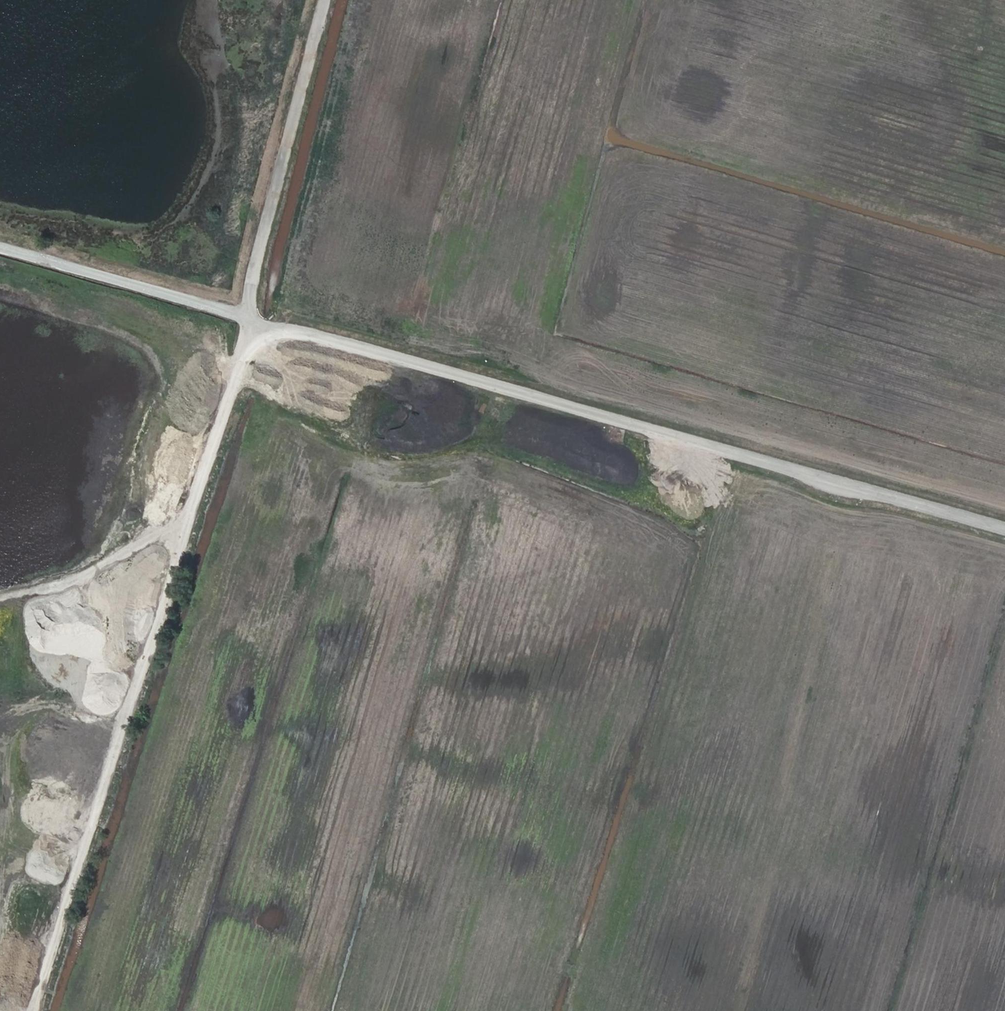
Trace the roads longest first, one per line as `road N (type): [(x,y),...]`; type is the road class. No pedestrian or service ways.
road 1 (track): [(1004,528),(246,318)]
road 2 (track): [(0,248),(246,318)]

